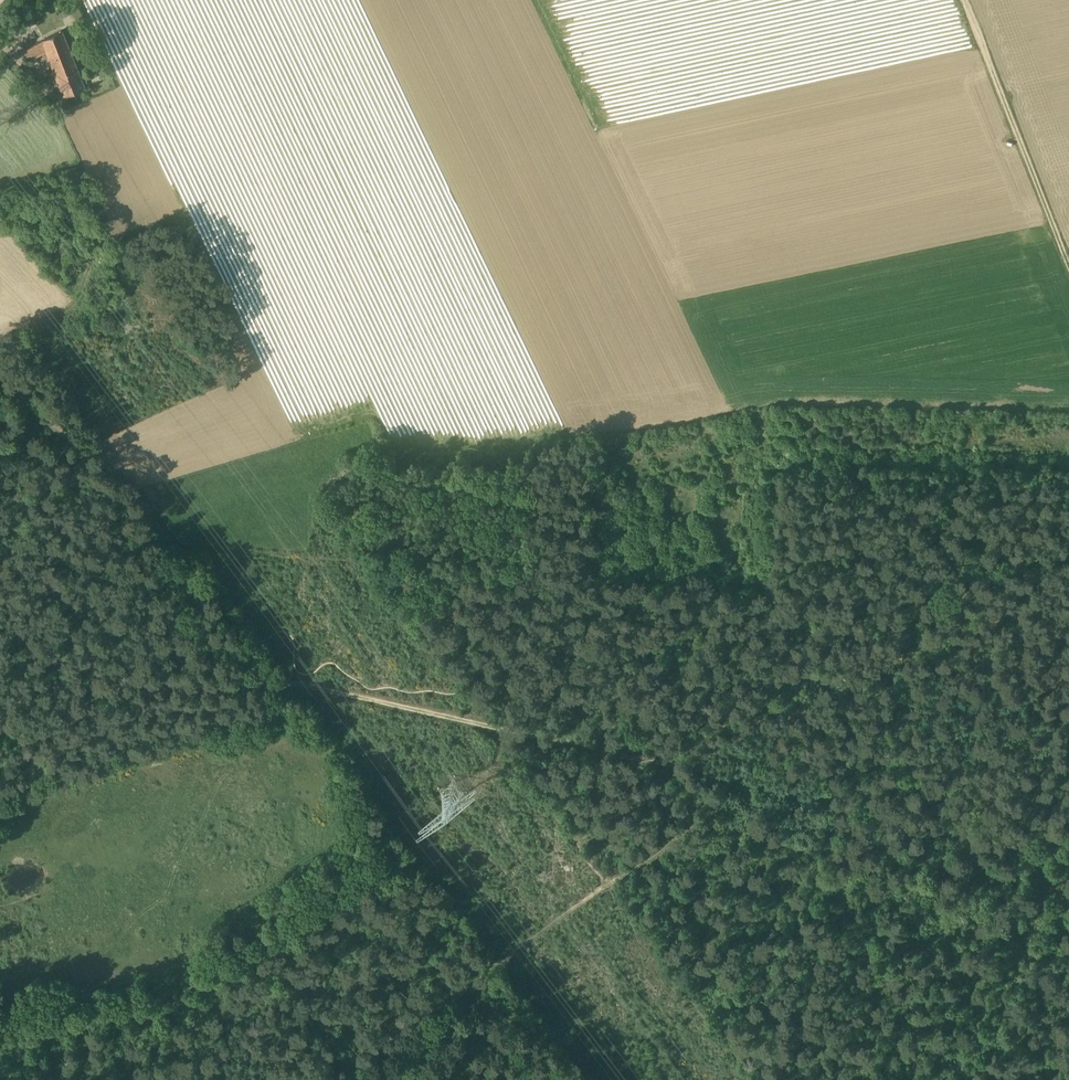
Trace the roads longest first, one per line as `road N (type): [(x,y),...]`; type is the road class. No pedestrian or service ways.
road 1 (track): [(0,372),(180,550),(277,677)]

